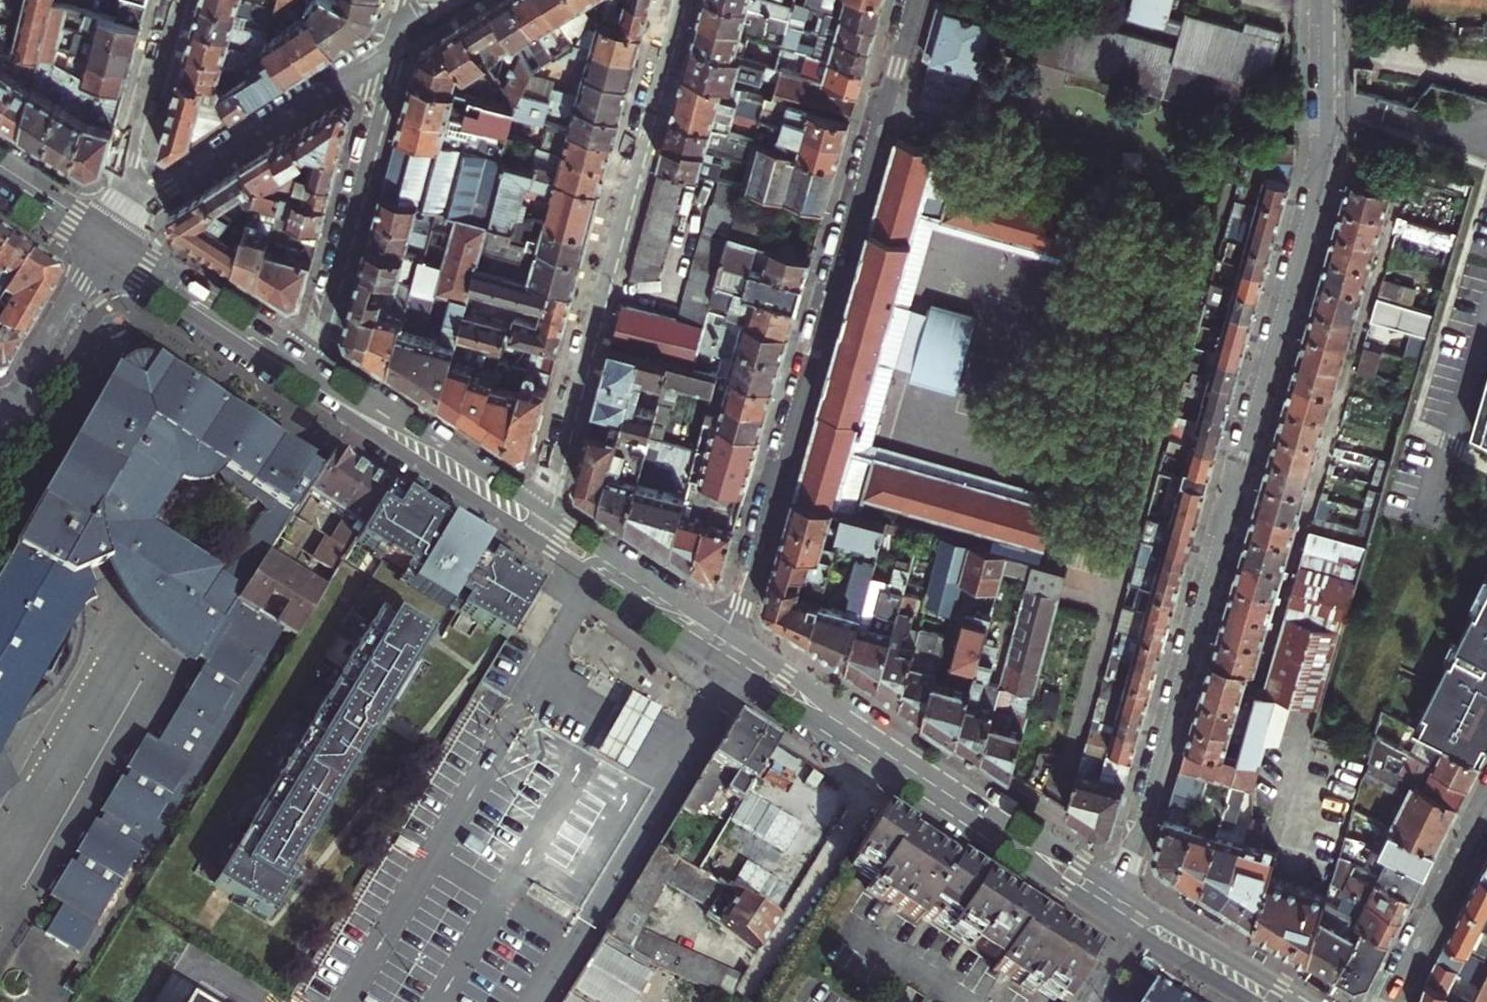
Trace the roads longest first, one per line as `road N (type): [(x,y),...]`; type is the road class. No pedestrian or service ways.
road 1 (residential): [(1331,0),(1330,165),(1125,857),(1107,896)]
road 2 (residential): [(722,645),(743,601),(916,0)]
road 3 (residential): [(675,0),(551,481),(526,520)]
road 4 (secondary): [(722,645),(1107,896)]
road 5 (residential): [(399,32),(310,374)]
road 6 (residential): [(130,207),(399,32)]
road 7 (secondary): [(310,374),(526,520)]
road 8 (secondary): [(107,240),(310,374)]
road 9 (secondary): [(526,520),(722,645)]
road 10 (residential): [(1387,1001),(1486,804)]
road 11 (residential): [(130,207),(135,134),(172,0)]
road 12 (tertiary): [(12,408),(107,240)]
road 13 (secondary): [(1147,921),(1279,1001)]
road 14 (secondary): [(0,171),(107,240)]

